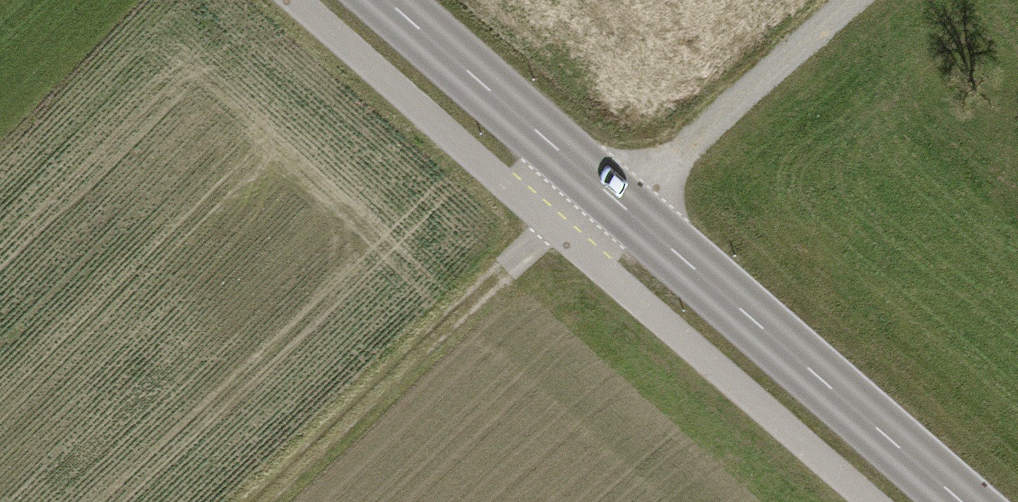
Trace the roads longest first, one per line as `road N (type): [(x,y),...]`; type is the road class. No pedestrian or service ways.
road 1 (track): [(859,0),(683,151),(552,228),(258,501)]
road 2 (tertiary): [(962,501),(385,0)]

